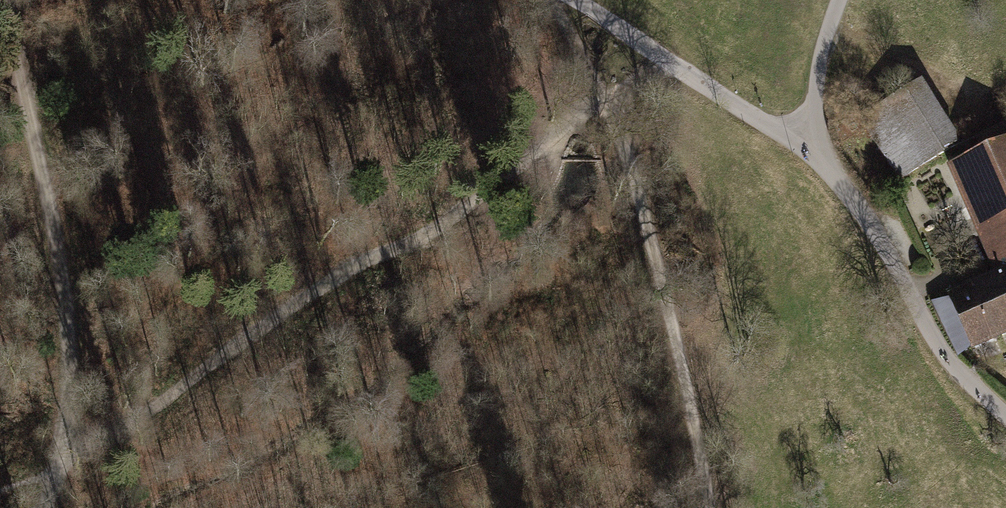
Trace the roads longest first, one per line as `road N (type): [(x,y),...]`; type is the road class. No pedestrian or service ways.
road 1 (track): [(59,463),(113,436),(330,284),(441,225),(605,103)]
road 2 (track): [(3,0),(65,301),(69,376),(59,463)]
road 3 (track): [(711,507),(629,162),(605,103)]
road 4 (unclassified): [(812,154),(879,239),(939,351),(1005,417)]
road 5 (unclassified): [(577,0),(812,154)]
road 6 (unclassified): [(839,0),(818,75),(812,154)]
road 7 (track): [(828,32),(936,74),(960,101)]

